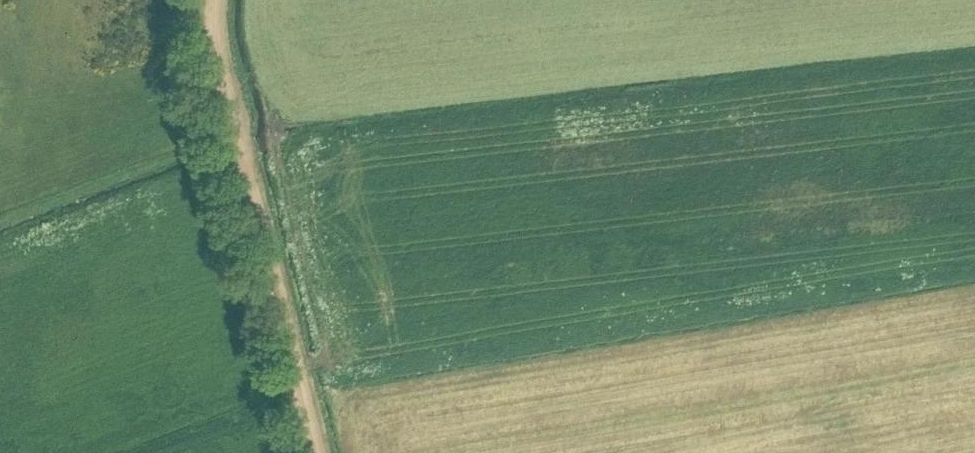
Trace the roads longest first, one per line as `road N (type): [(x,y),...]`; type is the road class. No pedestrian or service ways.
road 1 (track): [(215,0),(218,56),(319,452)]

